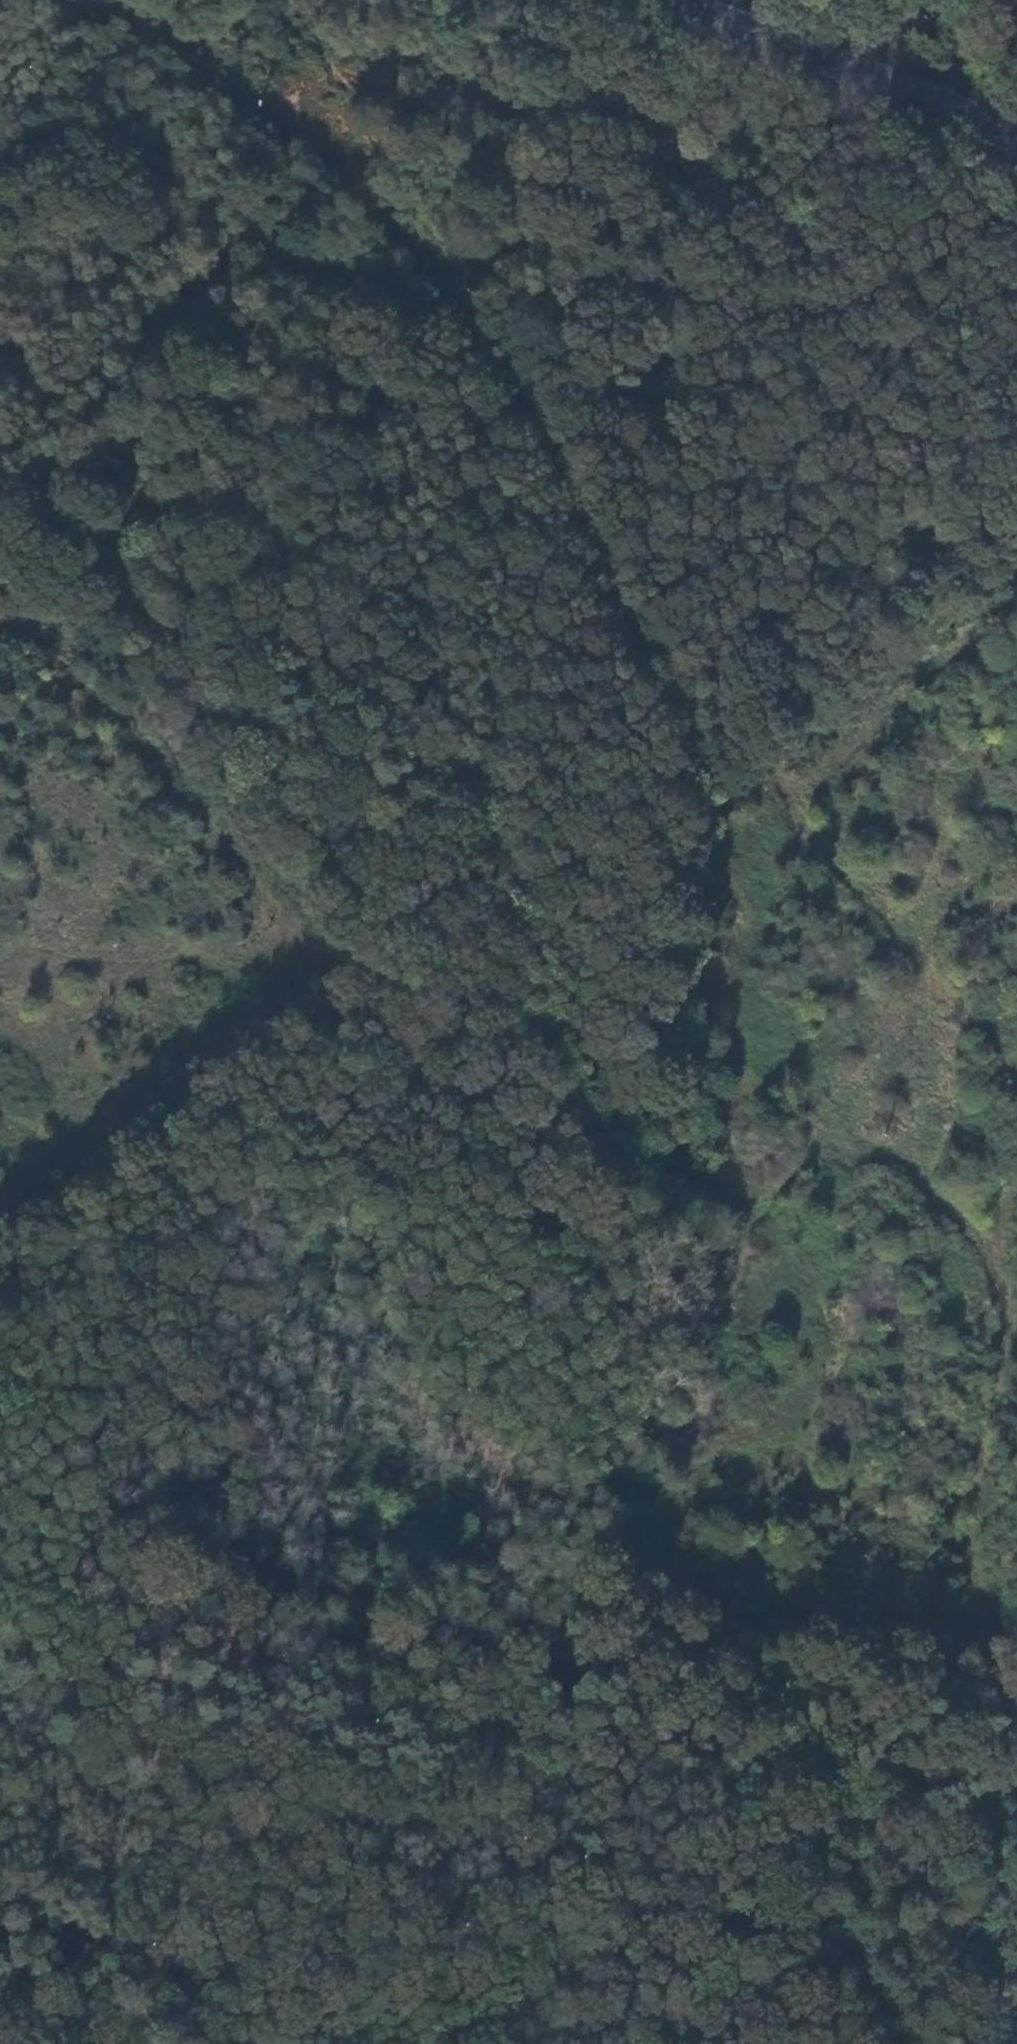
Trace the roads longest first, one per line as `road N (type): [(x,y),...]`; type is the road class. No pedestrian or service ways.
road 1 (tertiary): [(690,0),(1016,156)]

